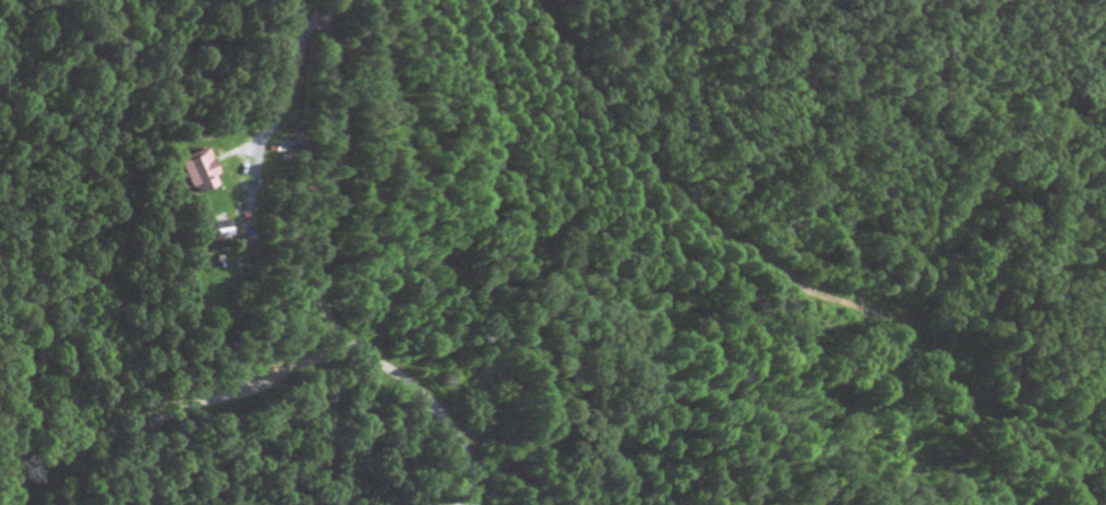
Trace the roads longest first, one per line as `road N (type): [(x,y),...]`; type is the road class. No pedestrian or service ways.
road 1 (residential): [(471,504),(459,452),(440,418),(337,332),(315,291),(313,245),(336,134),(323,0)]

